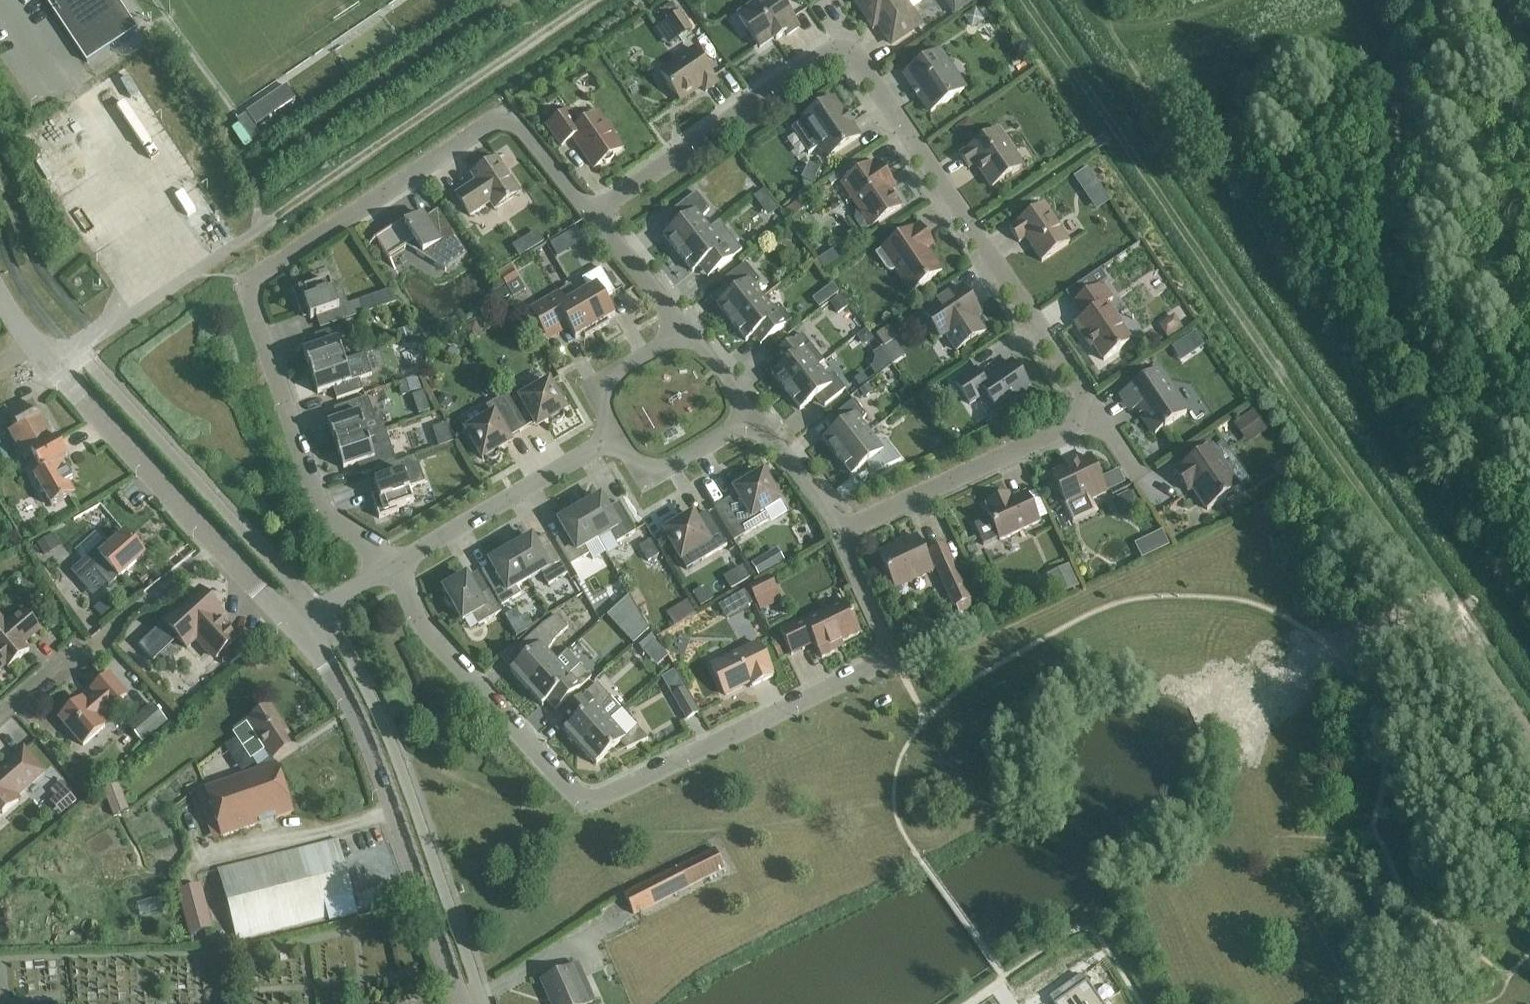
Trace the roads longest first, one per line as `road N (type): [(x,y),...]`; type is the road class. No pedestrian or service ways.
road 1 (track): [(1529,737),(1026,0)]
road 2 (residential): [(390,572),(424,630),(515,730),(572,792),(596,799),(892,657),(841,532)]
road 3 (residential): [(390,572),(316,499),(247,286),(488,124),(517,125),(595,219)]
road 4 (residential): [(1097,417),(846,46)]
road 5 (tertiary): [(461,1003),(354,706),(297,624)]
road 6 (track): [(595,0),(277,216)]
road 7 (tertiary): [(297,624),(51,367)]
road 8 (residential): [(595,219),(846,46)]
road 9 (residential): [(1097,417),(841,532)]
road 10 (unclassified): [(277,216),(51,367)]
road 11 (residential): [(390,572),(614,438)]
road 12 (residential): [(757,417),(649,478),(614,438)]
road 13 (residential): [(614,438),(593,389),(689,331)]
road 14 (residential): [(126,618),(0,718)]
road 15 (residential): [(689,331),(595,219)]
road 16 (residential): [(841,532),(757,417)]

